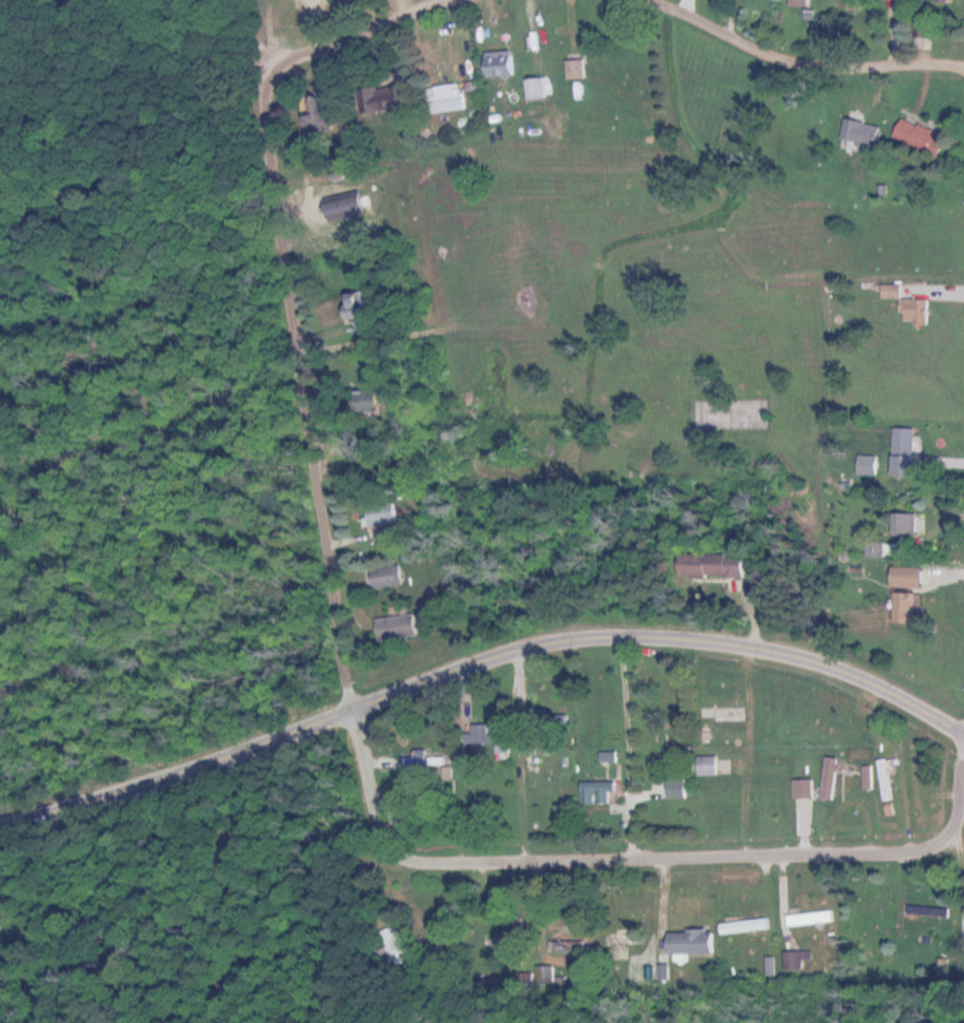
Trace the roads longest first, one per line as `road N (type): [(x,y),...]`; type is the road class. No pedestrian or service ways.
road 1 (secondary): [(0,826),(263,744),(459,665),(595,637),(786,654),(899,696),(963,736)]
road 2 (residential): [(353,712),(261,100),(278,60),(437,0)]
road 3 (residential): [(963,775),(948,838),(918,849),(429,860),(384,840),(353,712)]
road 4 (residential): [(652,0),(802,61),(963,59)]

